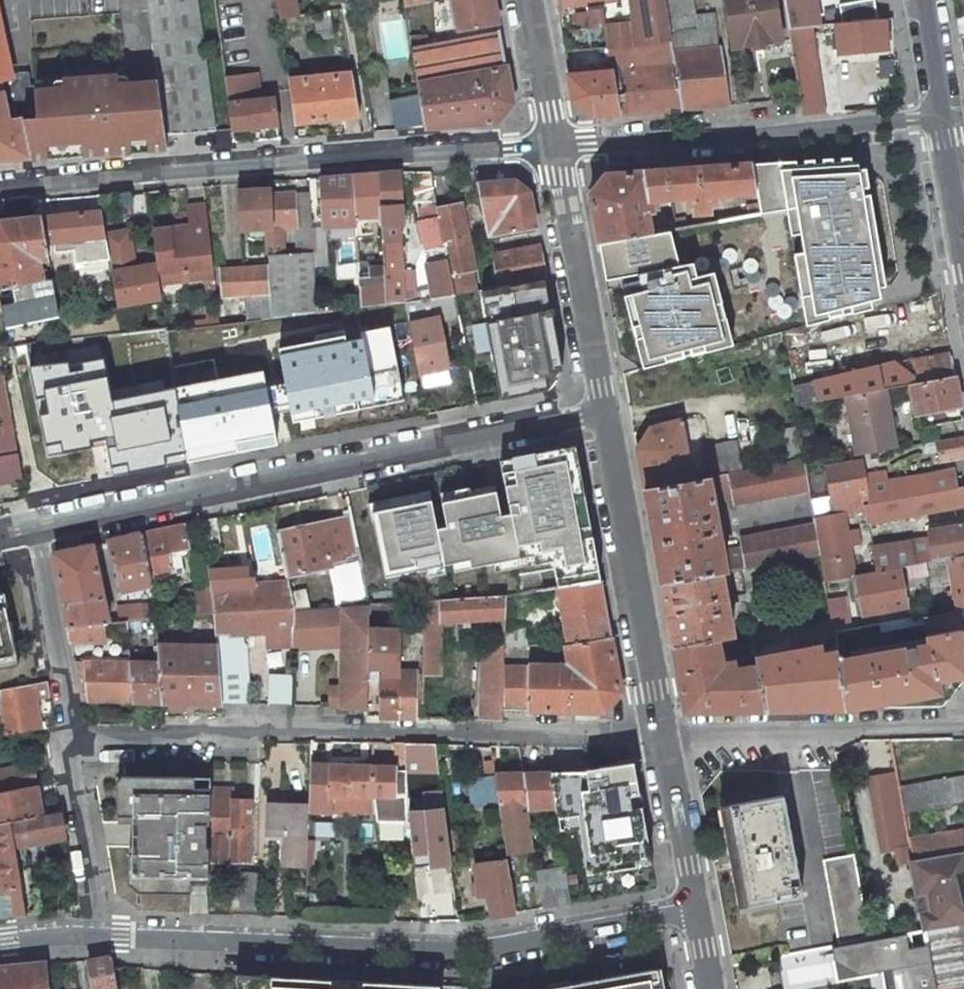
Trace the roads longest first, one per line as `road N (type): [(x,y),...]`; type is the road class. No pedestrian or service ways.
road 1 (residential): [(95,934),(470,952),(696,907)]
road 2 (residential): [(60,739),(235,739),(263,731),(658,735)]
road 3 (residential): [(602,412),(32,529)]
road 4 (residential): [(554,149),(0,190)]
road 5 (residential): [(939,123),(554,149)]
road 6 (residential): [(602,412),(658,735)]
road 7 (residential): [(658,735),(963,729)]
road 8 (residential): [(554,149),(602,412)]
road 9 (residential): [(32,529),(62,705),(60,739)]
road 10 (residential): [(95,934),(60,739)]
road 11 (residential): [(658,735),(696,907)]
road 12 (residential): [(526,0),(554,149)]
road 13 (tertiary): [(963,272),(939,123)]
road 14 (tertiary): [(939,123),(925,0)]

